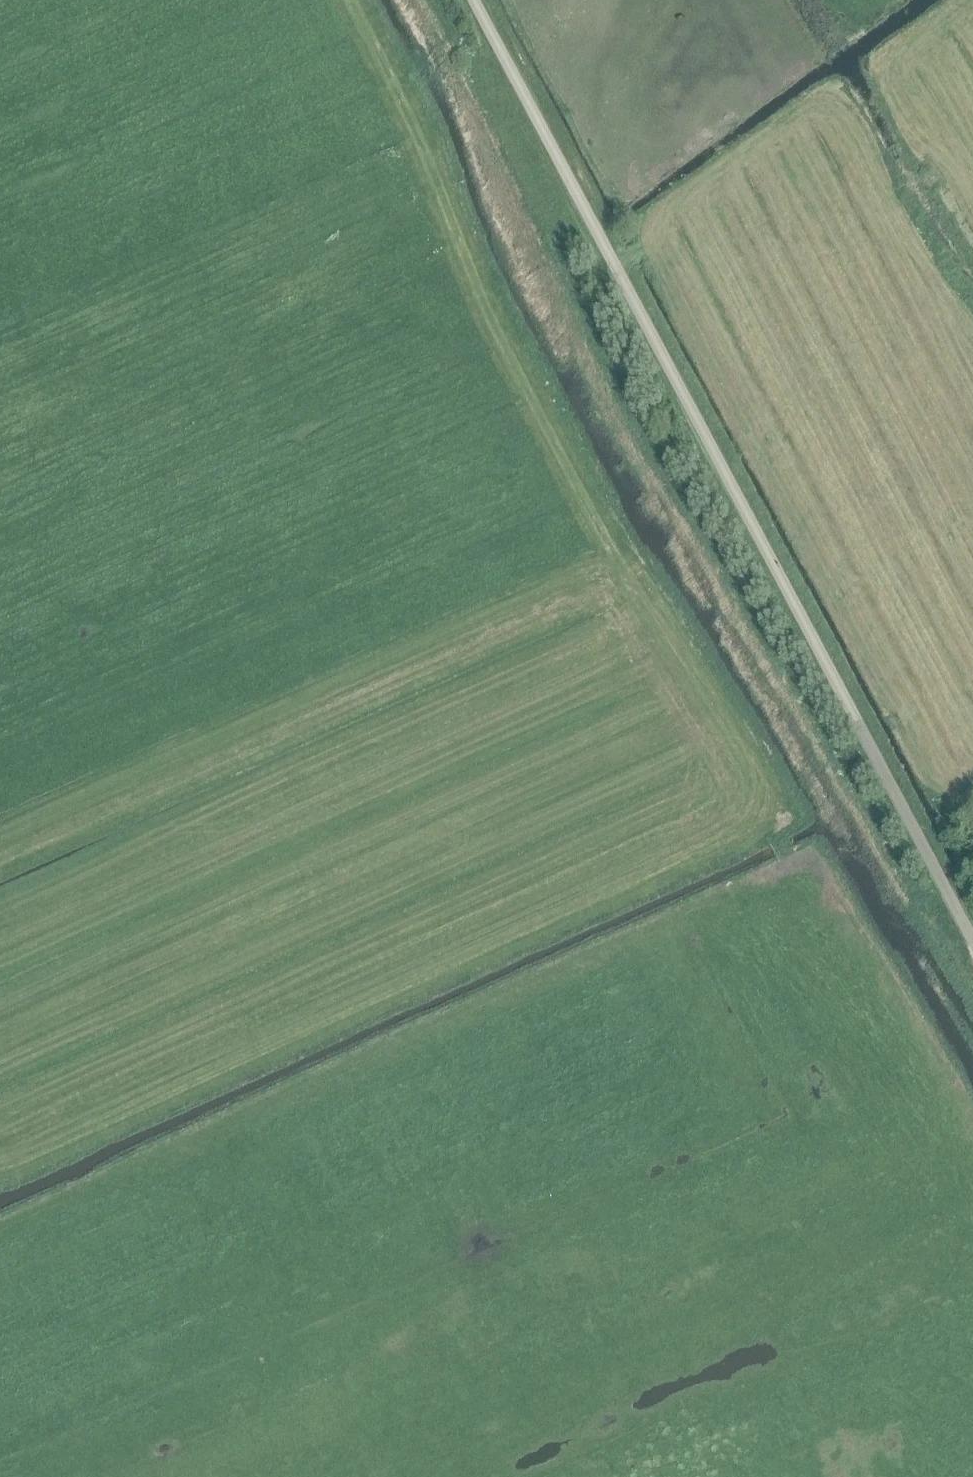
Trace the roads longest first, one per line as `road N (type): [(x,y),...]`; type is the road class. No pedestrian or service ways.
road 1 (unclassified): [(972,939),(472,0)]

